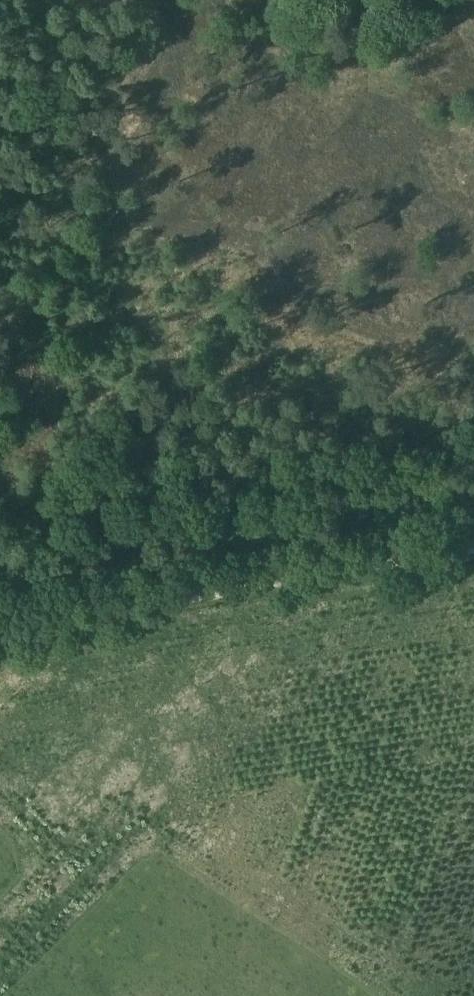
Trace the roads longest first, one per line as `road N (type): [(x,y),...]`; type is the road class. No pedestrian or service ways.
road 1 (track): [(0,619),(473,541)]

